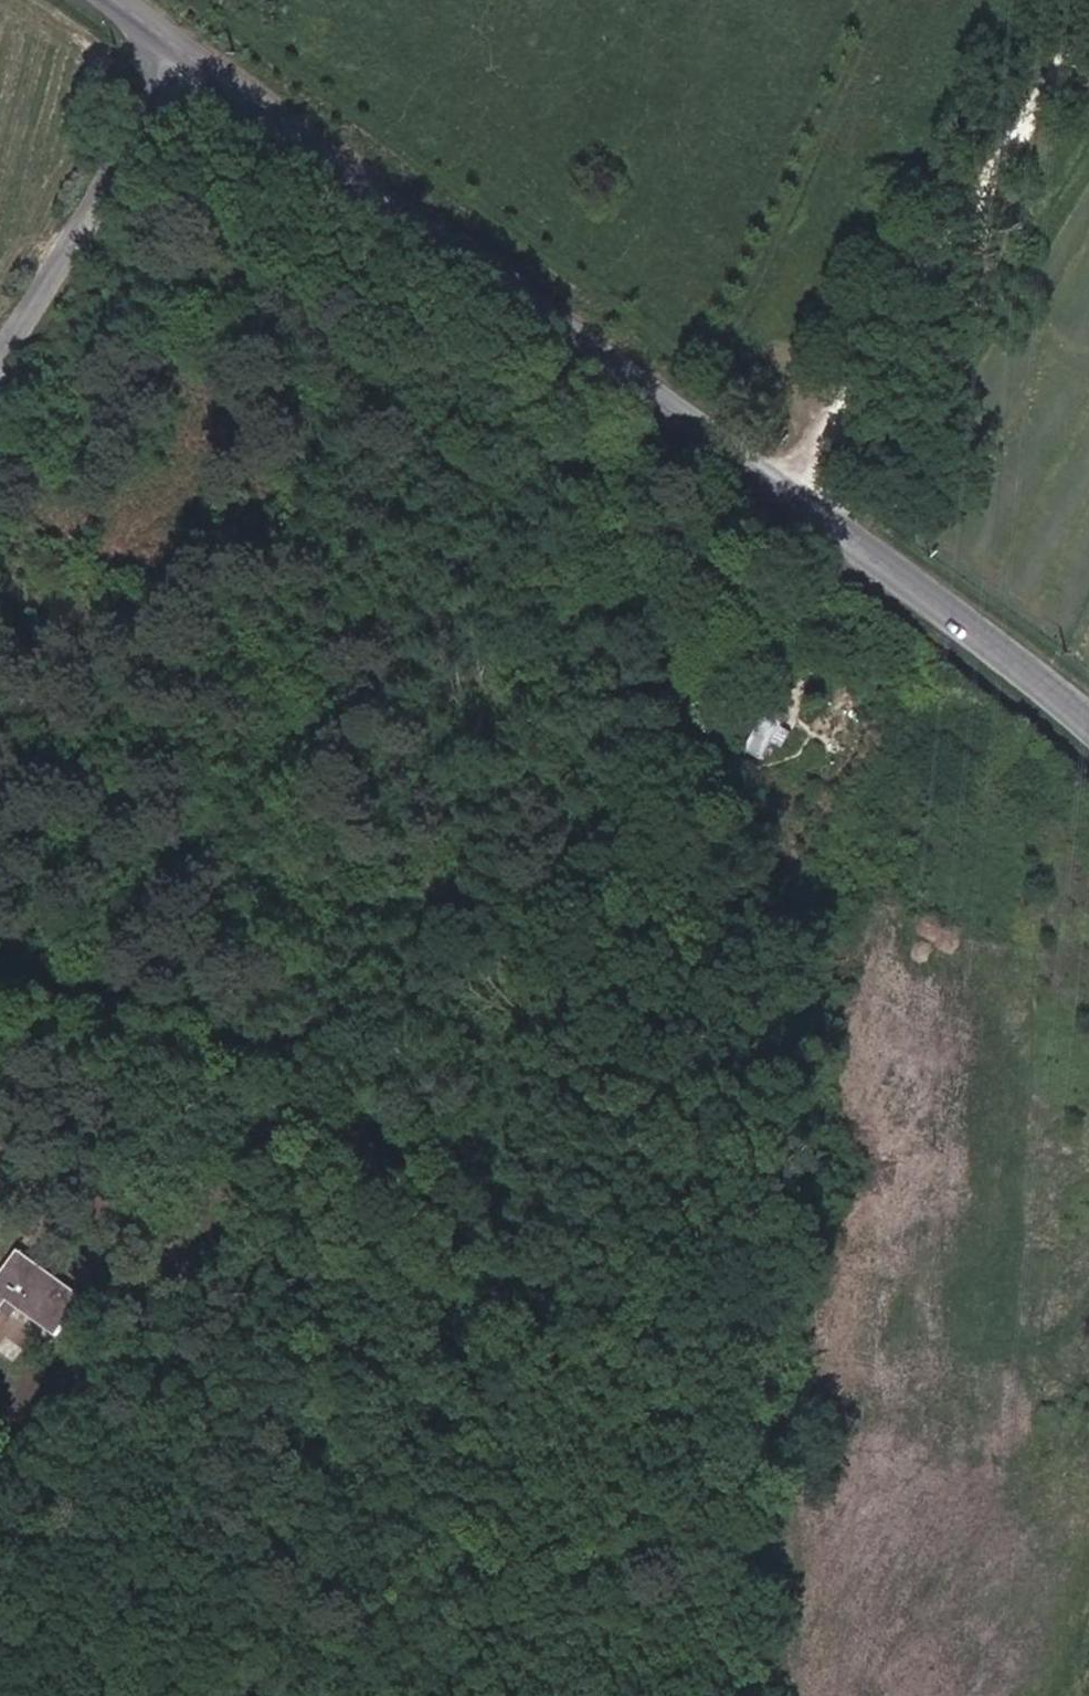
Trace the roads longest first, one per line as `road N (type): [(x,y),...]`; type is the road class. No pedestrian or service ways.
road 1 (secondary): [(1088,729),(1039,679),(863,543),(186,47)]
road 2 (unclassified): [(186,47),(0,365)]

